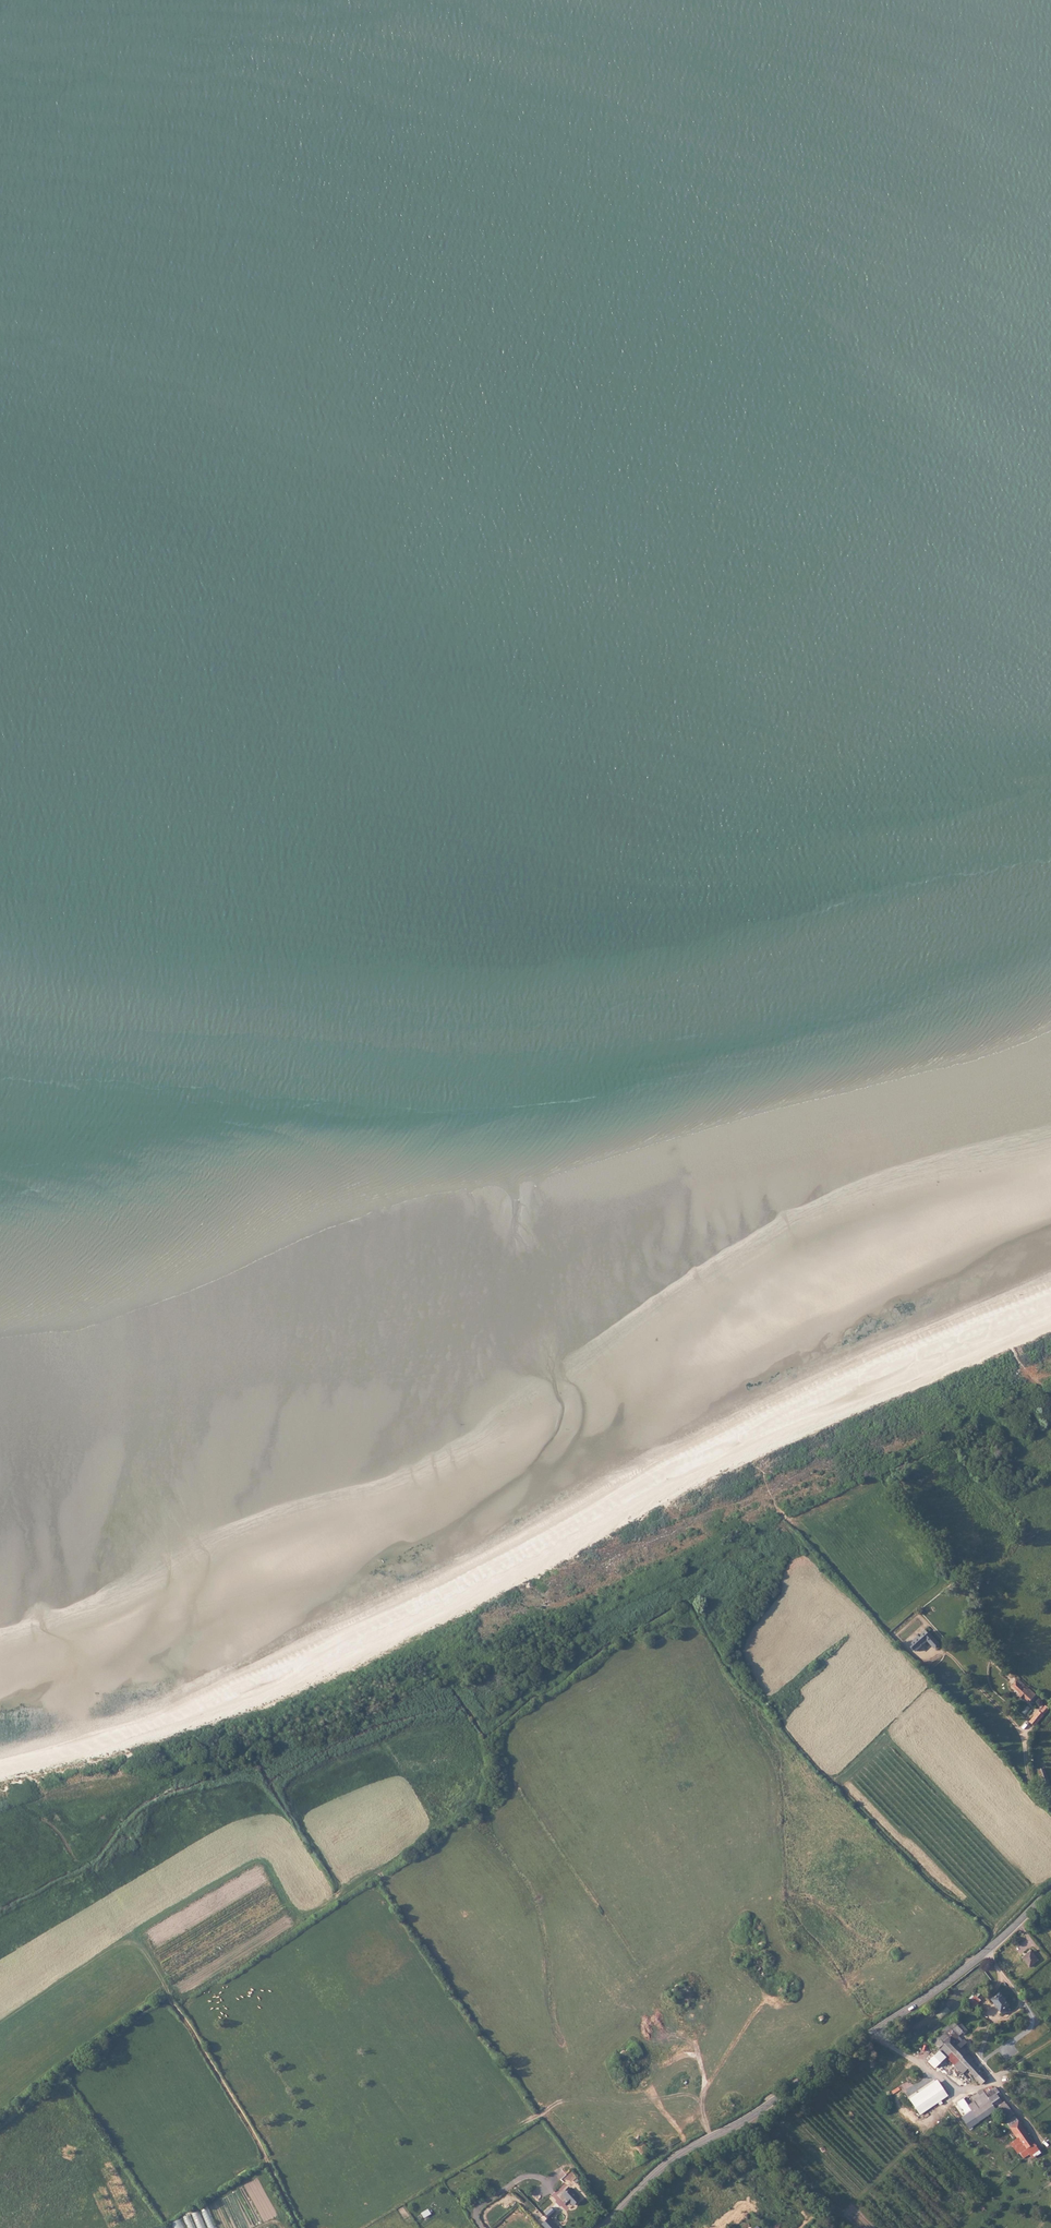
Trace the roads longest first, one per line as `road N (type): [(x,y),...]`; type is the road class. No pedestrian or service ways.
road 1 (secondary): [(599,2227),(670,2160),(756,2113),(929,1996),(1050,1891)]
road 2 (track): [(0,2122),(92,2042),(167,2000),(249,2126),(299,2227)]

